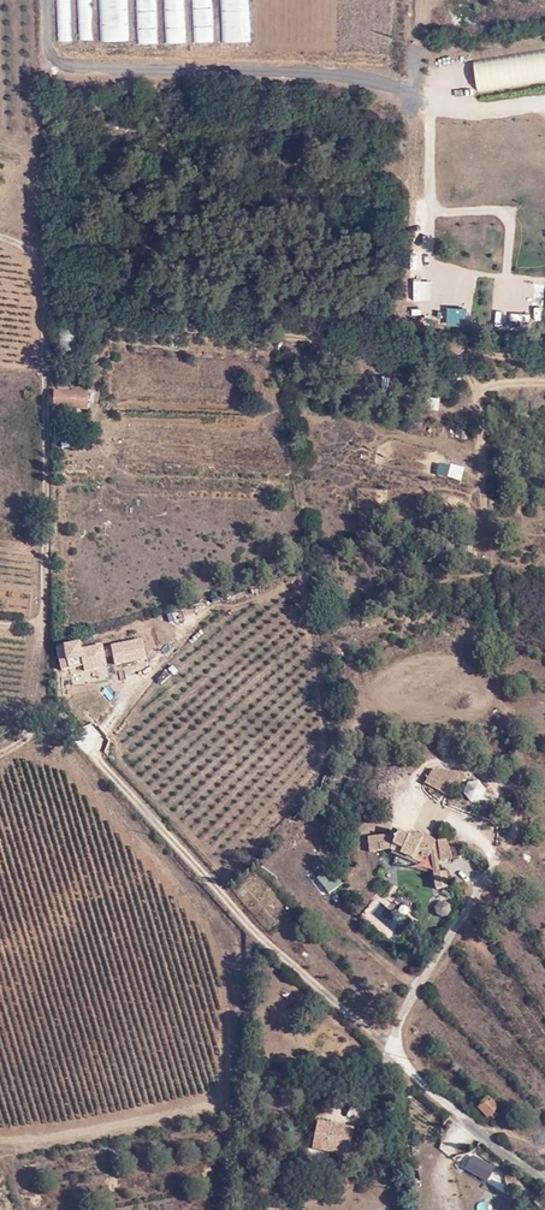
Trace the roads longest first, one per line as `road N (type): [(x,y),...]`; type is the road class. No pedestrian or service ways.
road 1 (unclassified): [(395,1047),(296,963),(68,726),(41,728),(0,750)]
road 2 (track): [(0,241),(45,264),(47,619),(0,621)]
road 3 (residential): [(395,1047),(526,813),(525,743)]
road 4 (residential): [(544,1177),(492,1145),(395,1047)]

